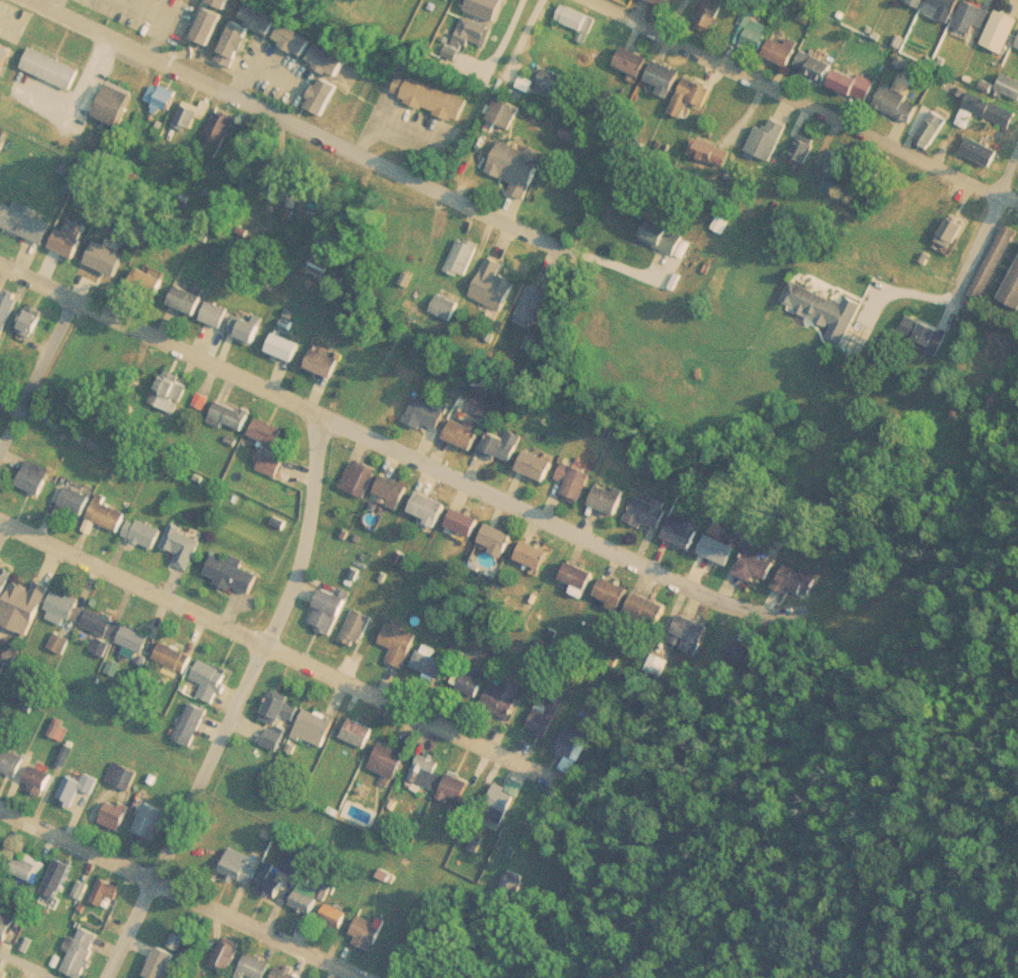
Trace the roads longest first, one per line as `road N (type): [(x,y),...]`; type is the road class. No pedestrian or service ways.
road 1 (residential): [(0,261),(736,613)]
road 2 (residential): [(0,516),(568,781)]
road 3 (residential): [(40,0),(591,268)]
road 4 (residential): [(108,977),(301,563),(323,417)]
road 5 (residential): [(609,0),(1017,191)]
road 6 (residential): [(0,806),(359,977)]
road 7 (residential): [(950,282),(1017,131)]
road 8 (residential): [(0,423),(62,291)]

